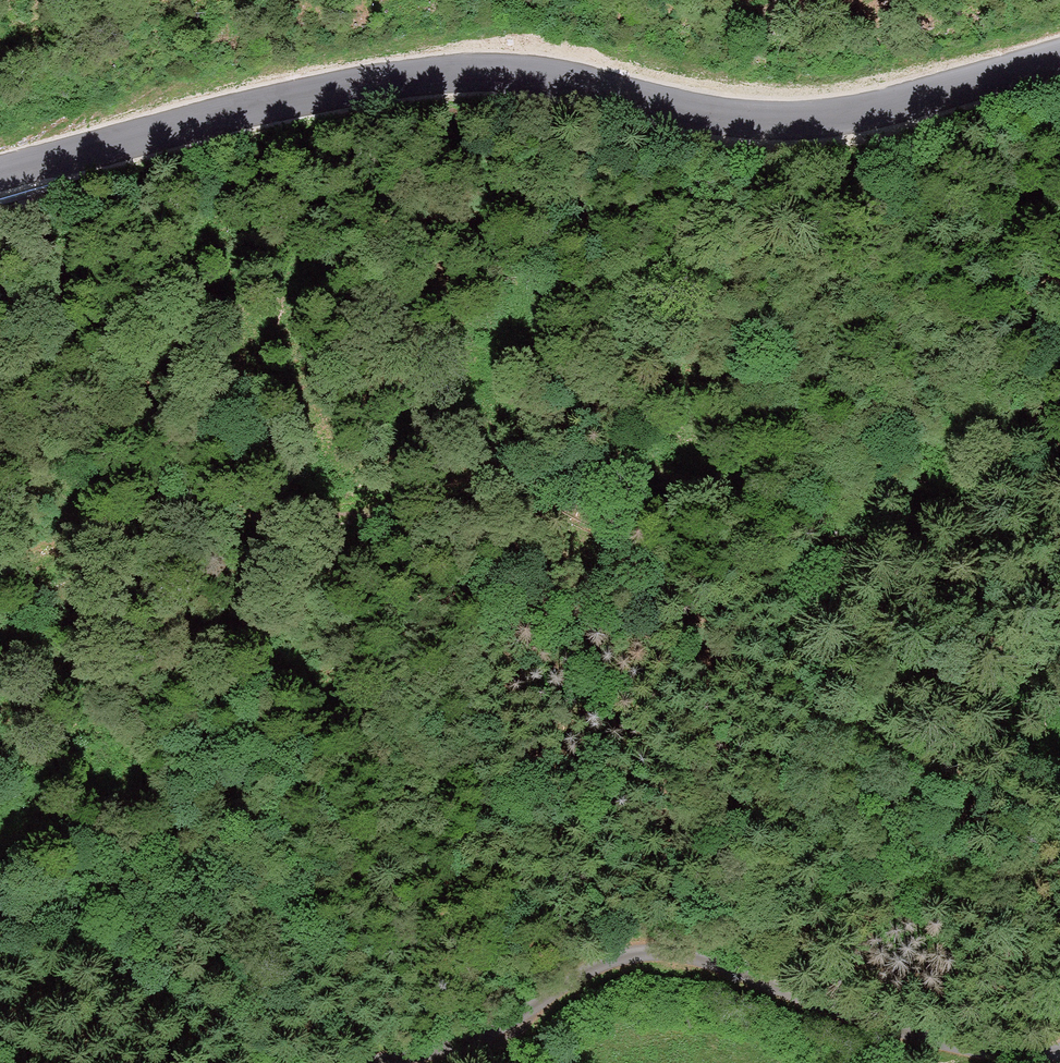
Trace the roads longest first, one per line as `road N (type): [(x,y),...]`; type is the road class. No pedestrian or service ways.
road 1 (tertiary): [(0,168),(188,115),(528,67),(679,106),(794,120),(1059,65)]
road 2 (track): [(314,504),(400,530),(483,539),(626,590),(692,629),(701,757),(715,810),(764,885),(802,1000)]
road 3 (track): [(314,504),(640,463),(752,503),(848,504),(896,491),(960,453),(1059,417)]
road 4 (unclassified): [(399,1062),(498,1032),(621,957),(674,956),(914,1037),(1016,1061),(1059,1059)]
road 5 (track): [(0,572),(116,518),(314,504)]

